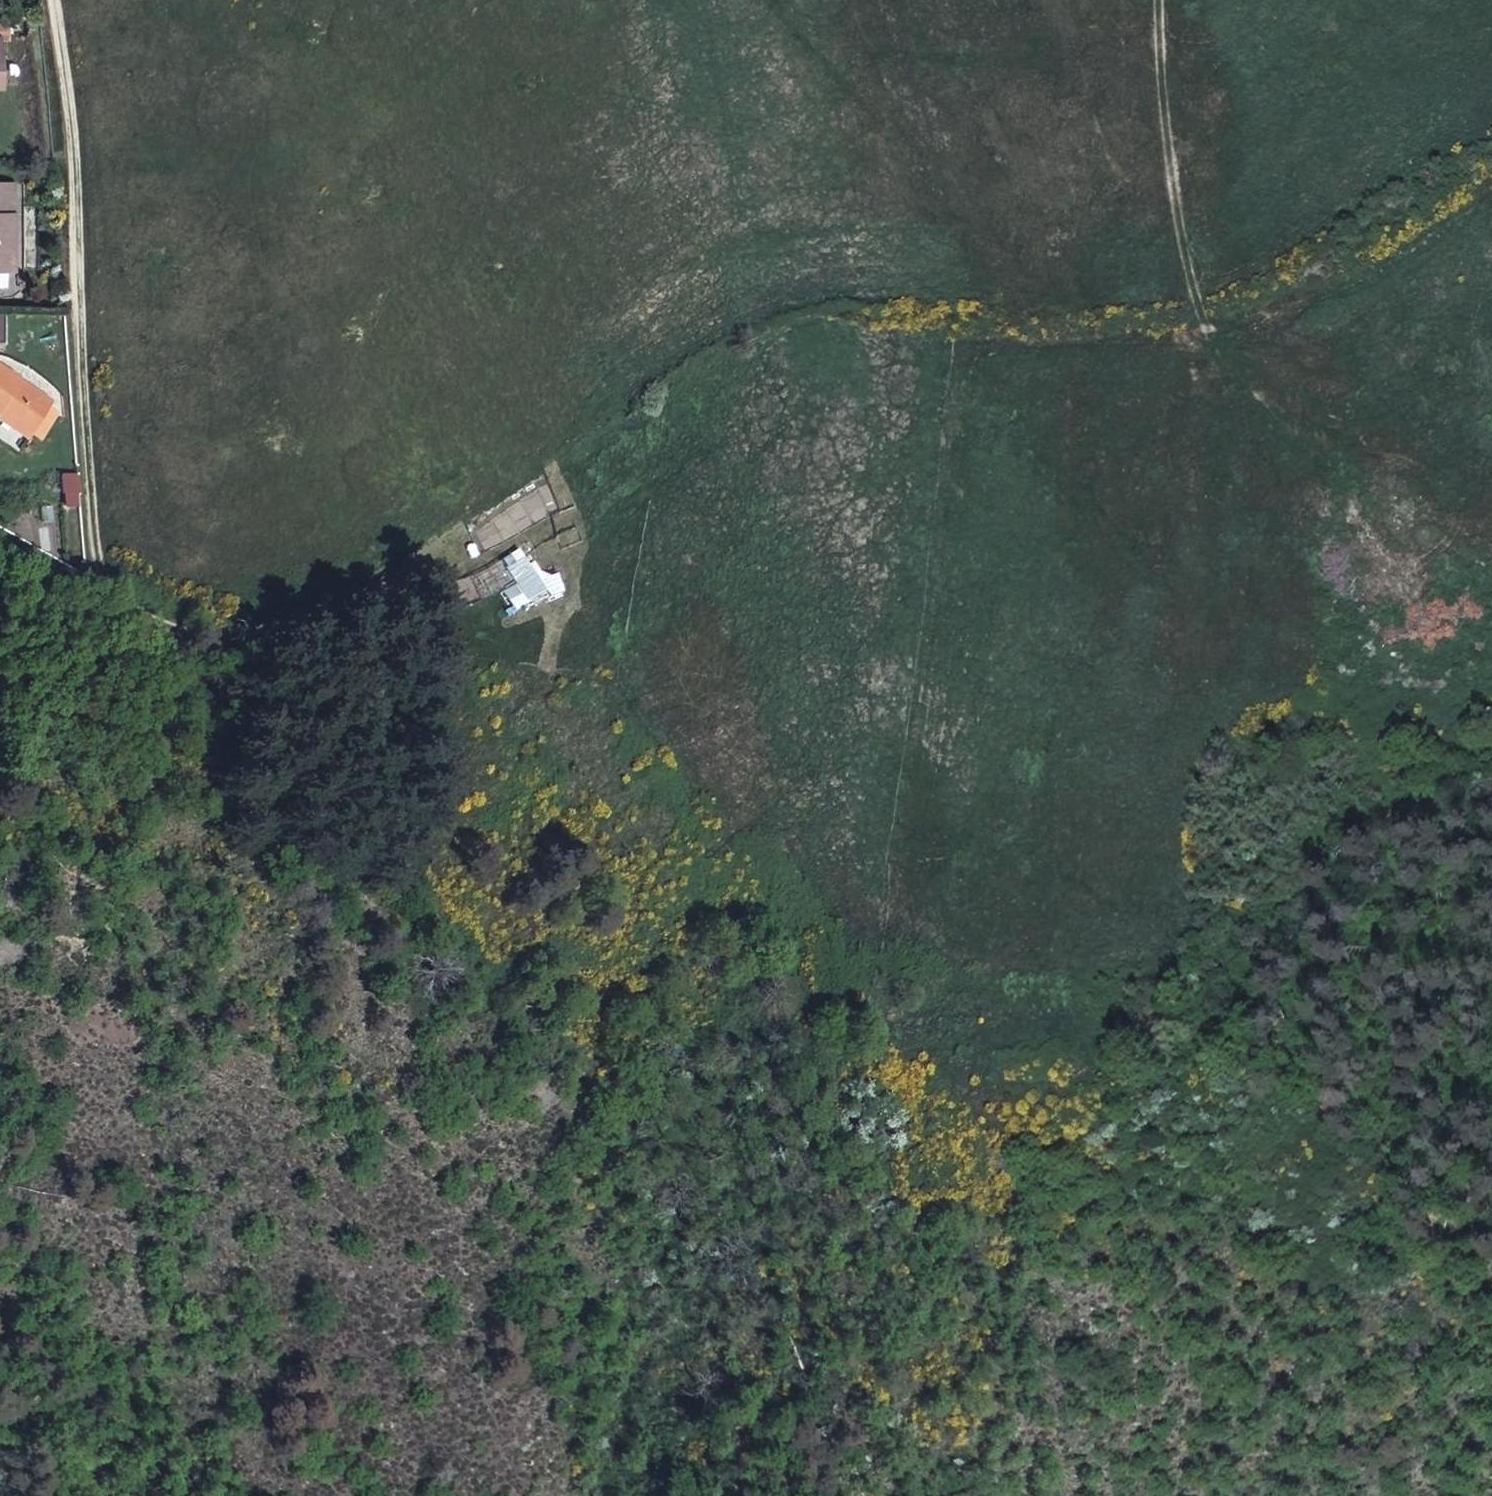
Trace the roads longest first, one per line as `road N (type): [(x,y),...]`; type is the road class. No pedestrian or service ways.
road 1 (track): [(57,0),(73,134),(72,574),(90,606),(115,622),(150,637),(206,641)]

